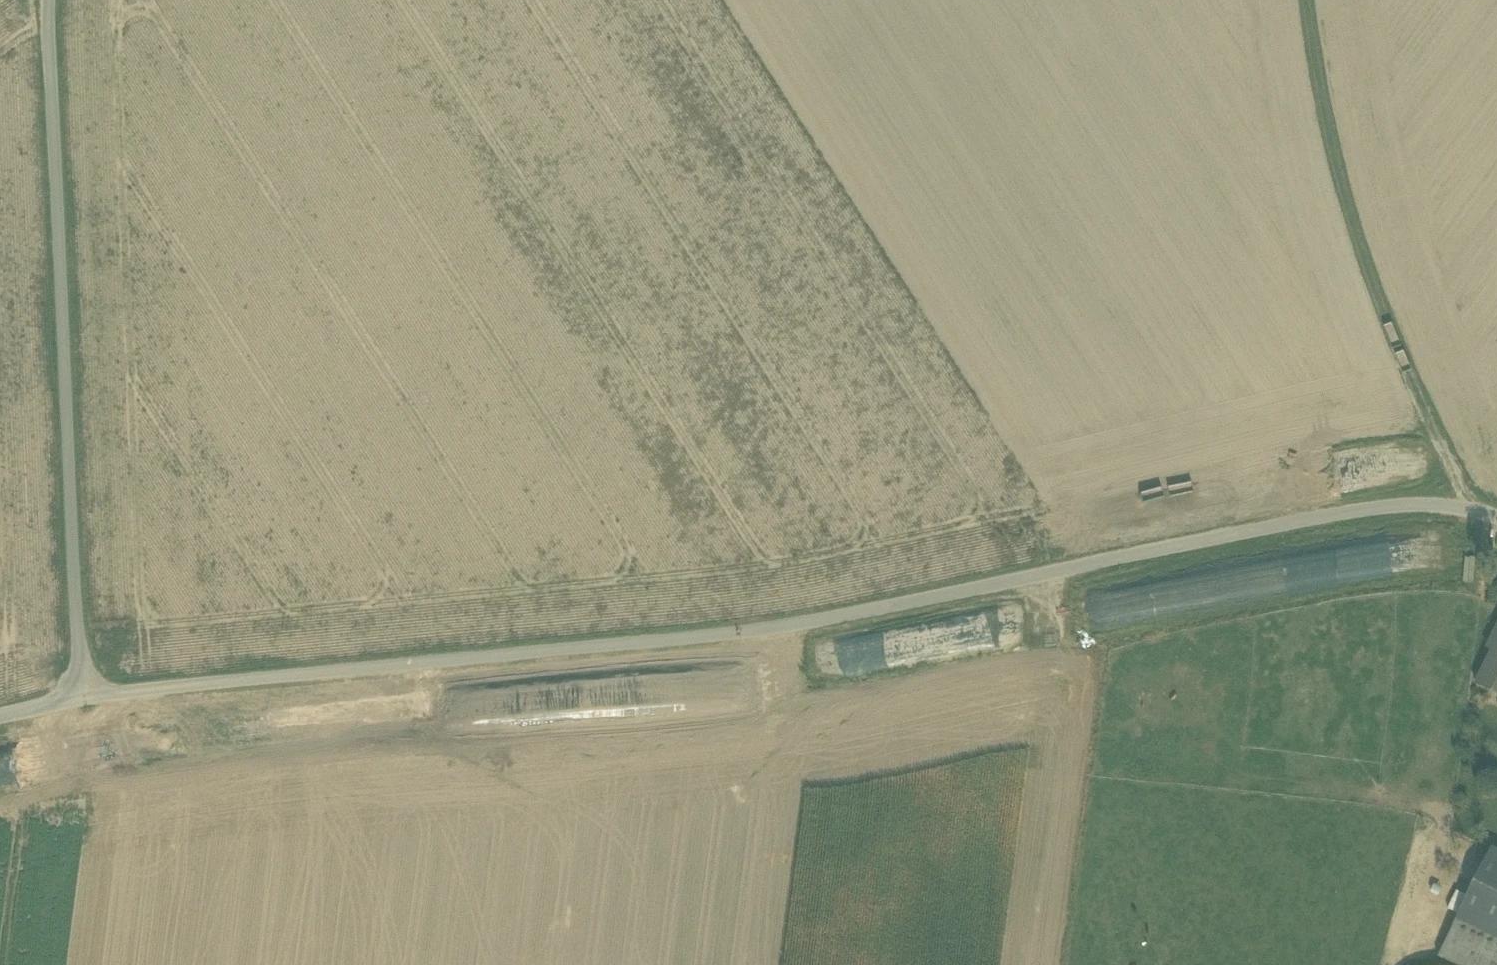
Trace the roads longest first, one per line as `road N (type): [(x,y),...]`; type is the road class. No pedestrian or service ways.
road 1 (unclassified): [(73,702),(779,626),(1389,503),(1496,516)]
road 2 (unclassified): [(50,0),(73,702)]

